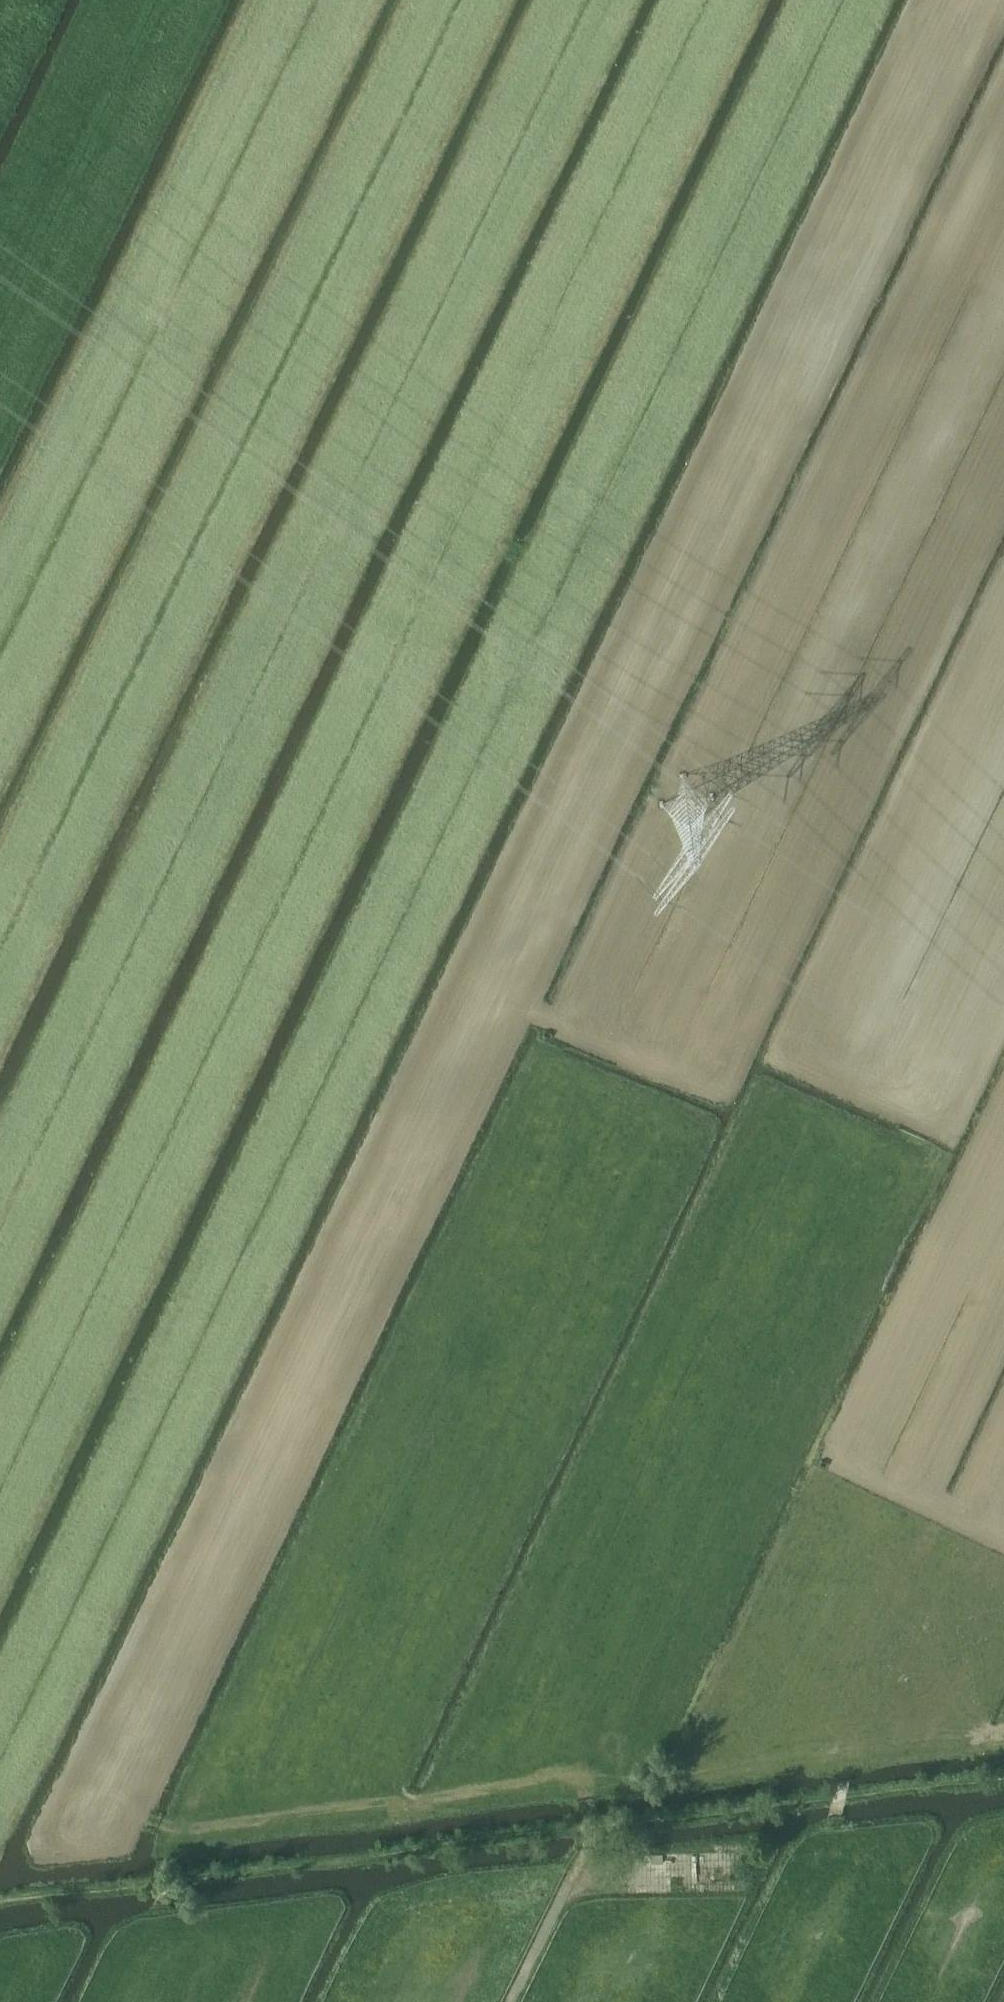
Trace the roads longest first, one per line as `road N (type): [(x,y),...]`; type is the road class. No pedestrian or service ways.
road 1 (track): [(575,1774),(184,1835),(132,1814),(127,1800),(143,1767)]

